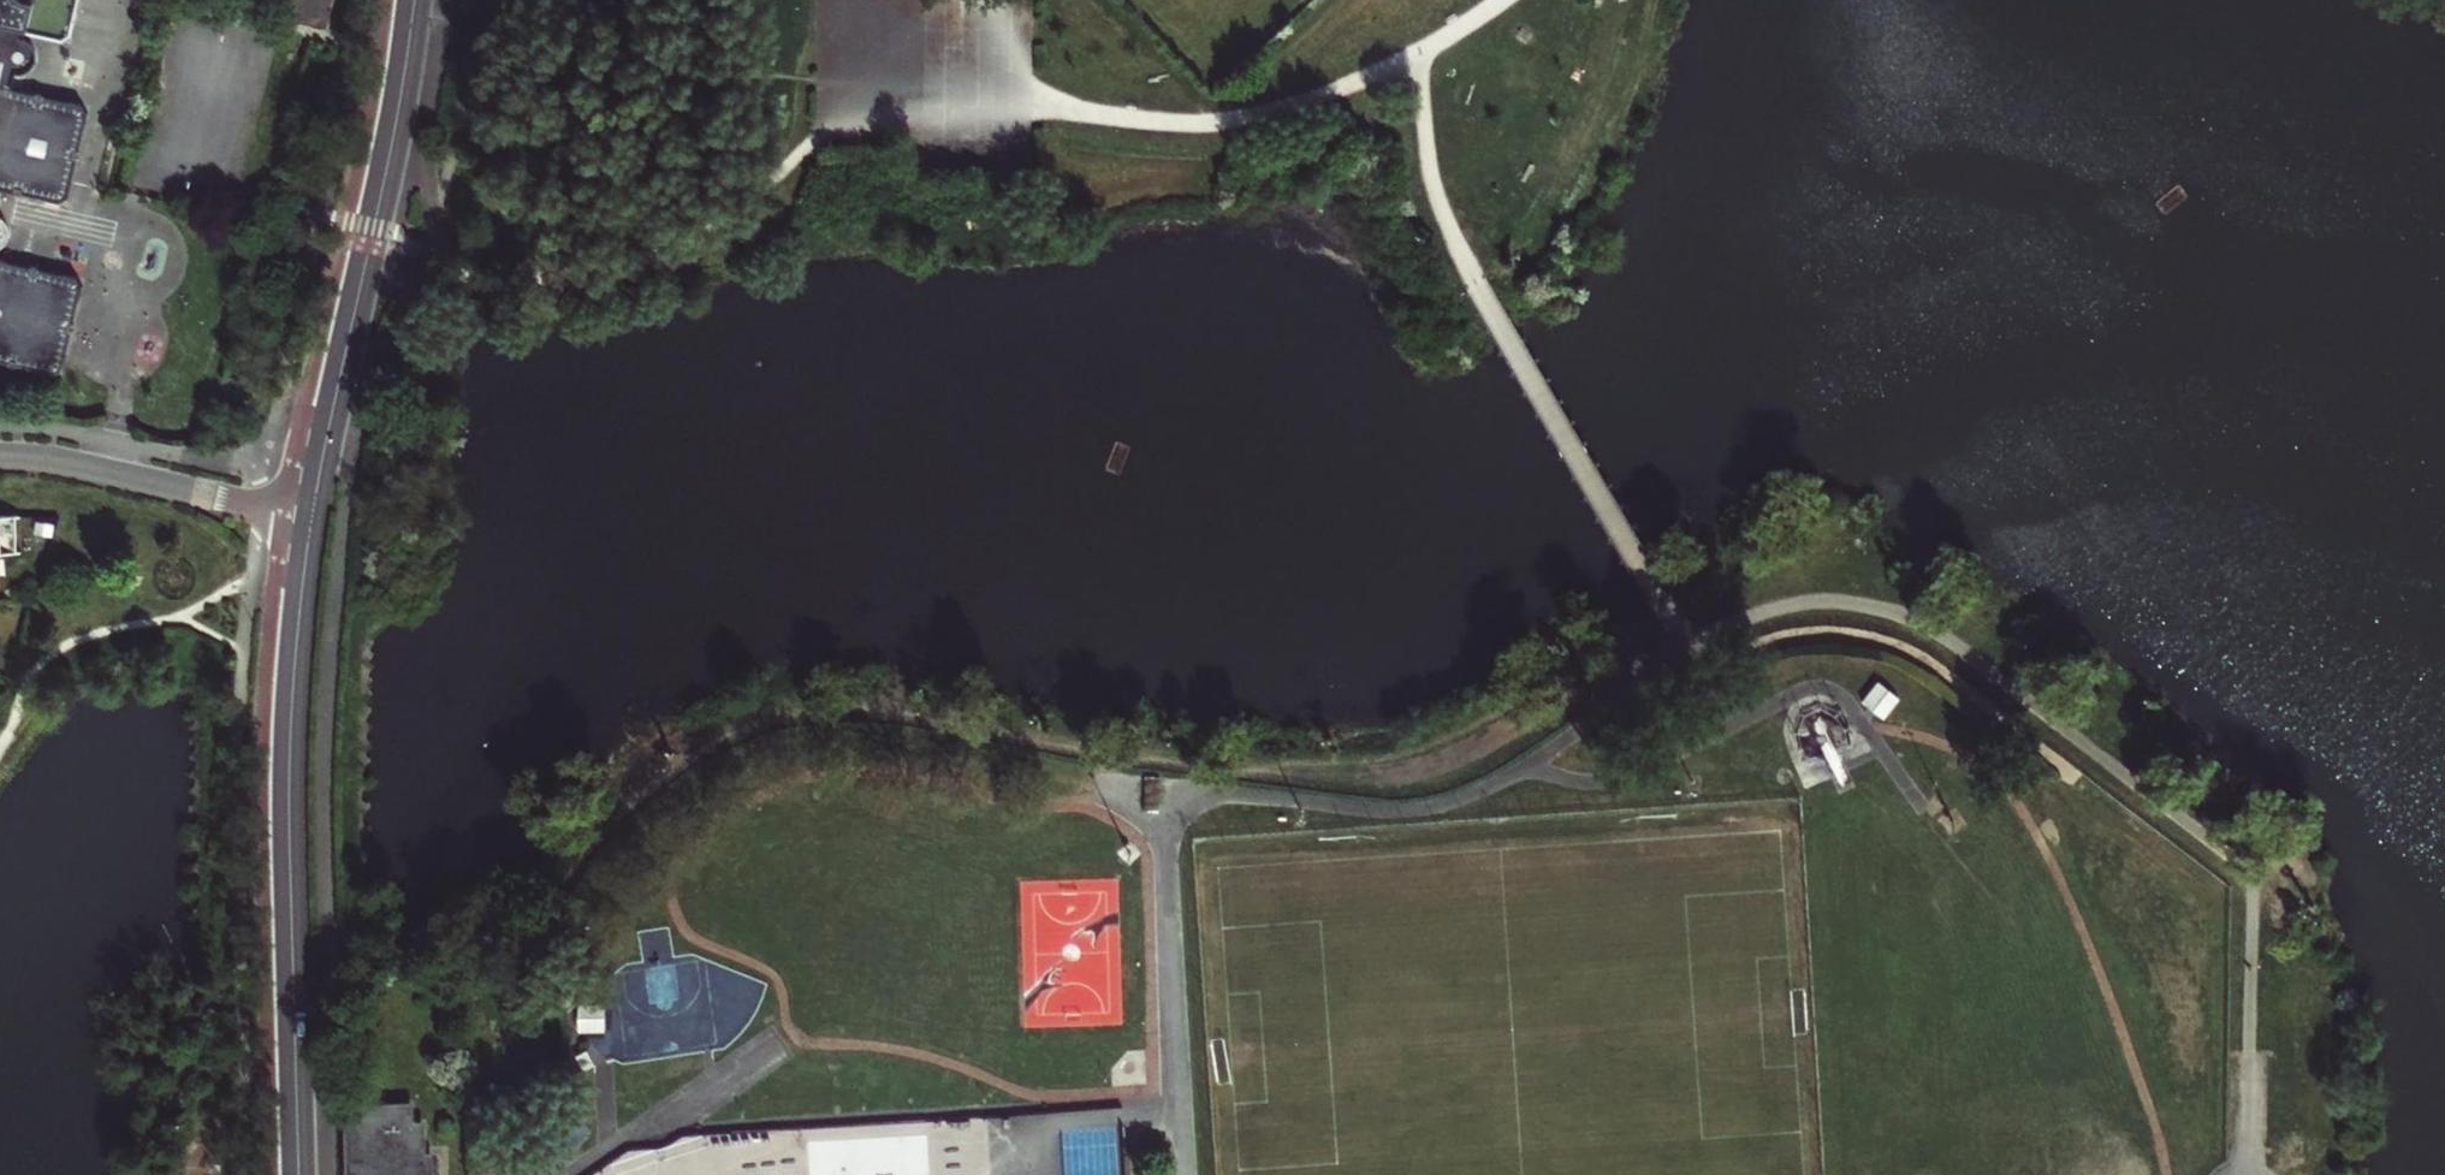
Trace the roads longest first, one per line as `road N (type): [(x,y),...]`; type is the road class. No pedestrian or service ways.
road 1 (tertiary): [(297,1174),(288,764),(311,515)]
road 2 (tertiary): [(311,515),(395,125),(413,0)]
road 3 (residential): [(311,515),(72,457),(0,450)]

